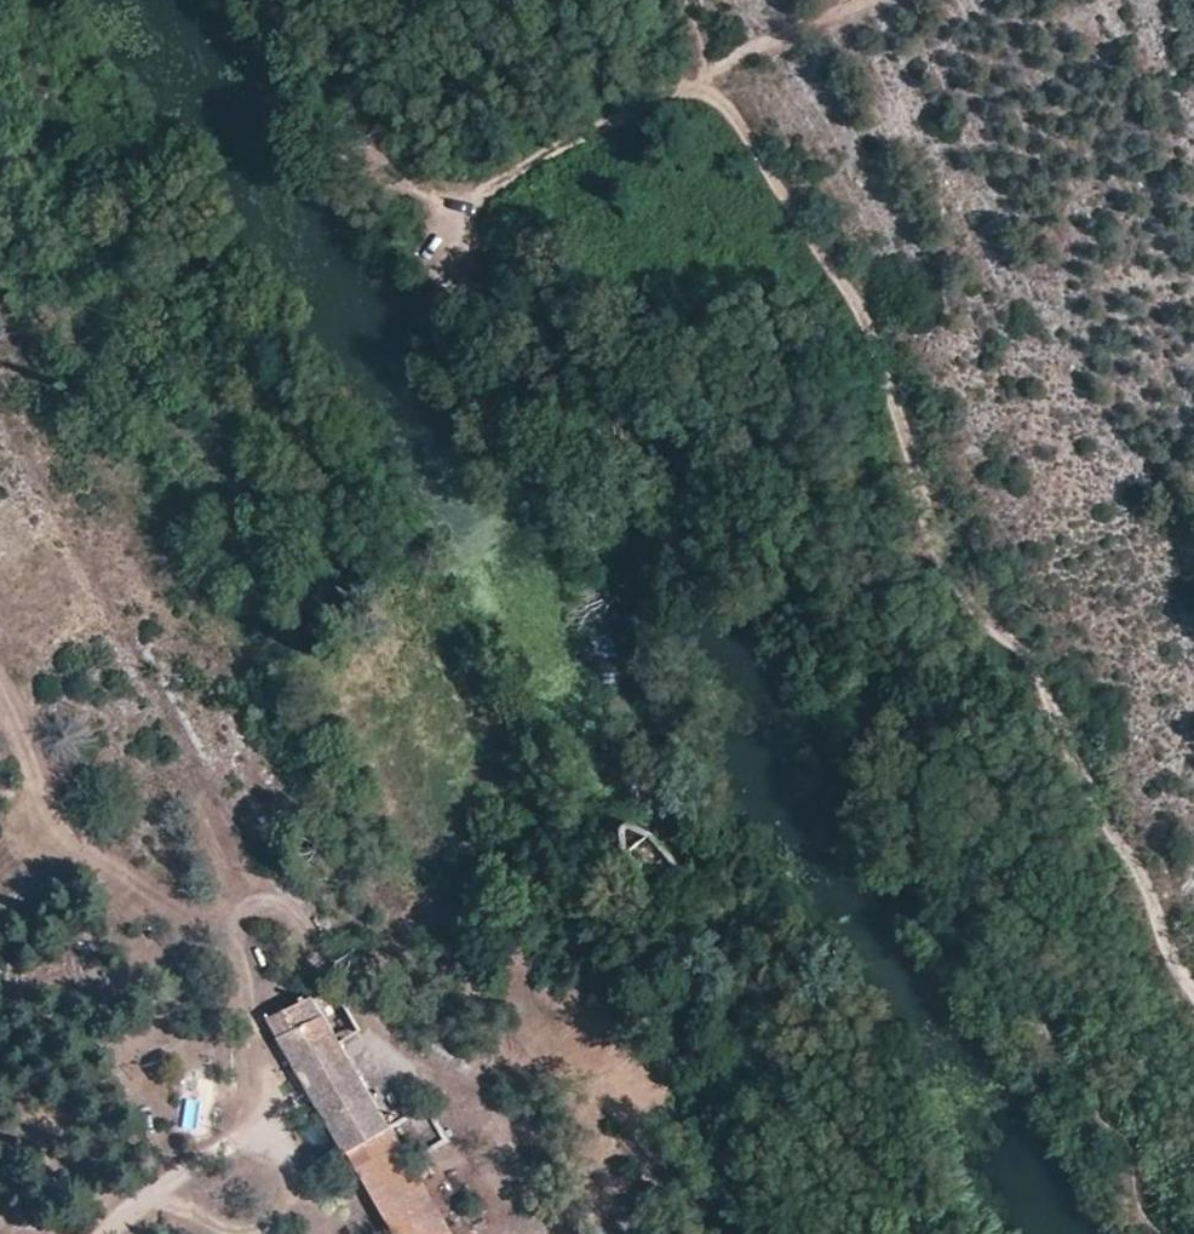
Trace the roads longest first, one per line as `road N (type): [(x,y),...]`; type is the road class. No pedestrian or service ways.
road 1 (track): [(1193,975),(1025,655),(971,609),(879,334),(714,82),(681,0)]
road 2 (track): [(235,916),(205,779),(0,413)]
road 3 (track): [(249,1233),(276,1217),(294,1173),(235,916),(259,899),(284,907),(317,949)]
road 4 (track): [(235,916),(212,922),(79,845),(0,701)]
road 5 (track): [(103,1233),(280,1100)]
road 6 (track): [(714,82),(883,0)]

